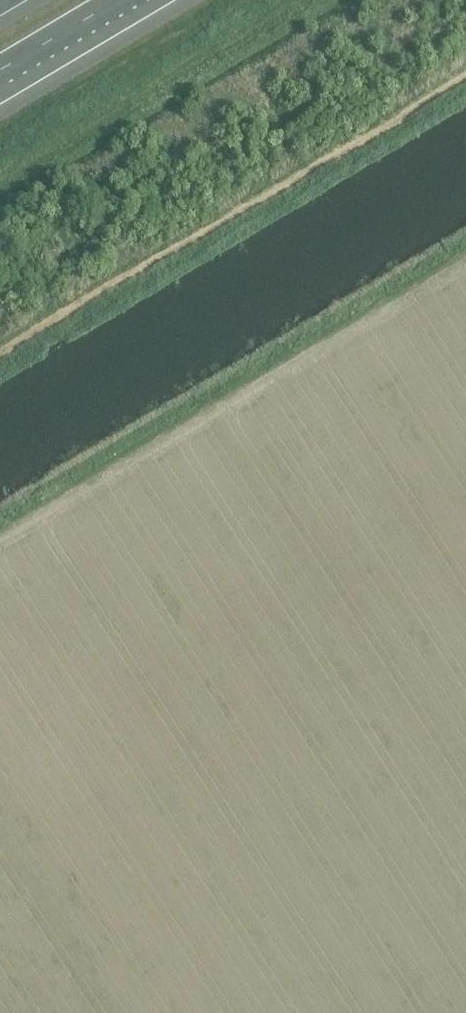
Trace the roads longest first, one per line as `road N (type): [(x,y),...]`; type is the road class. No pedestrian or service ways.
road 1 (motorway): [(0,70),(118,0)]

